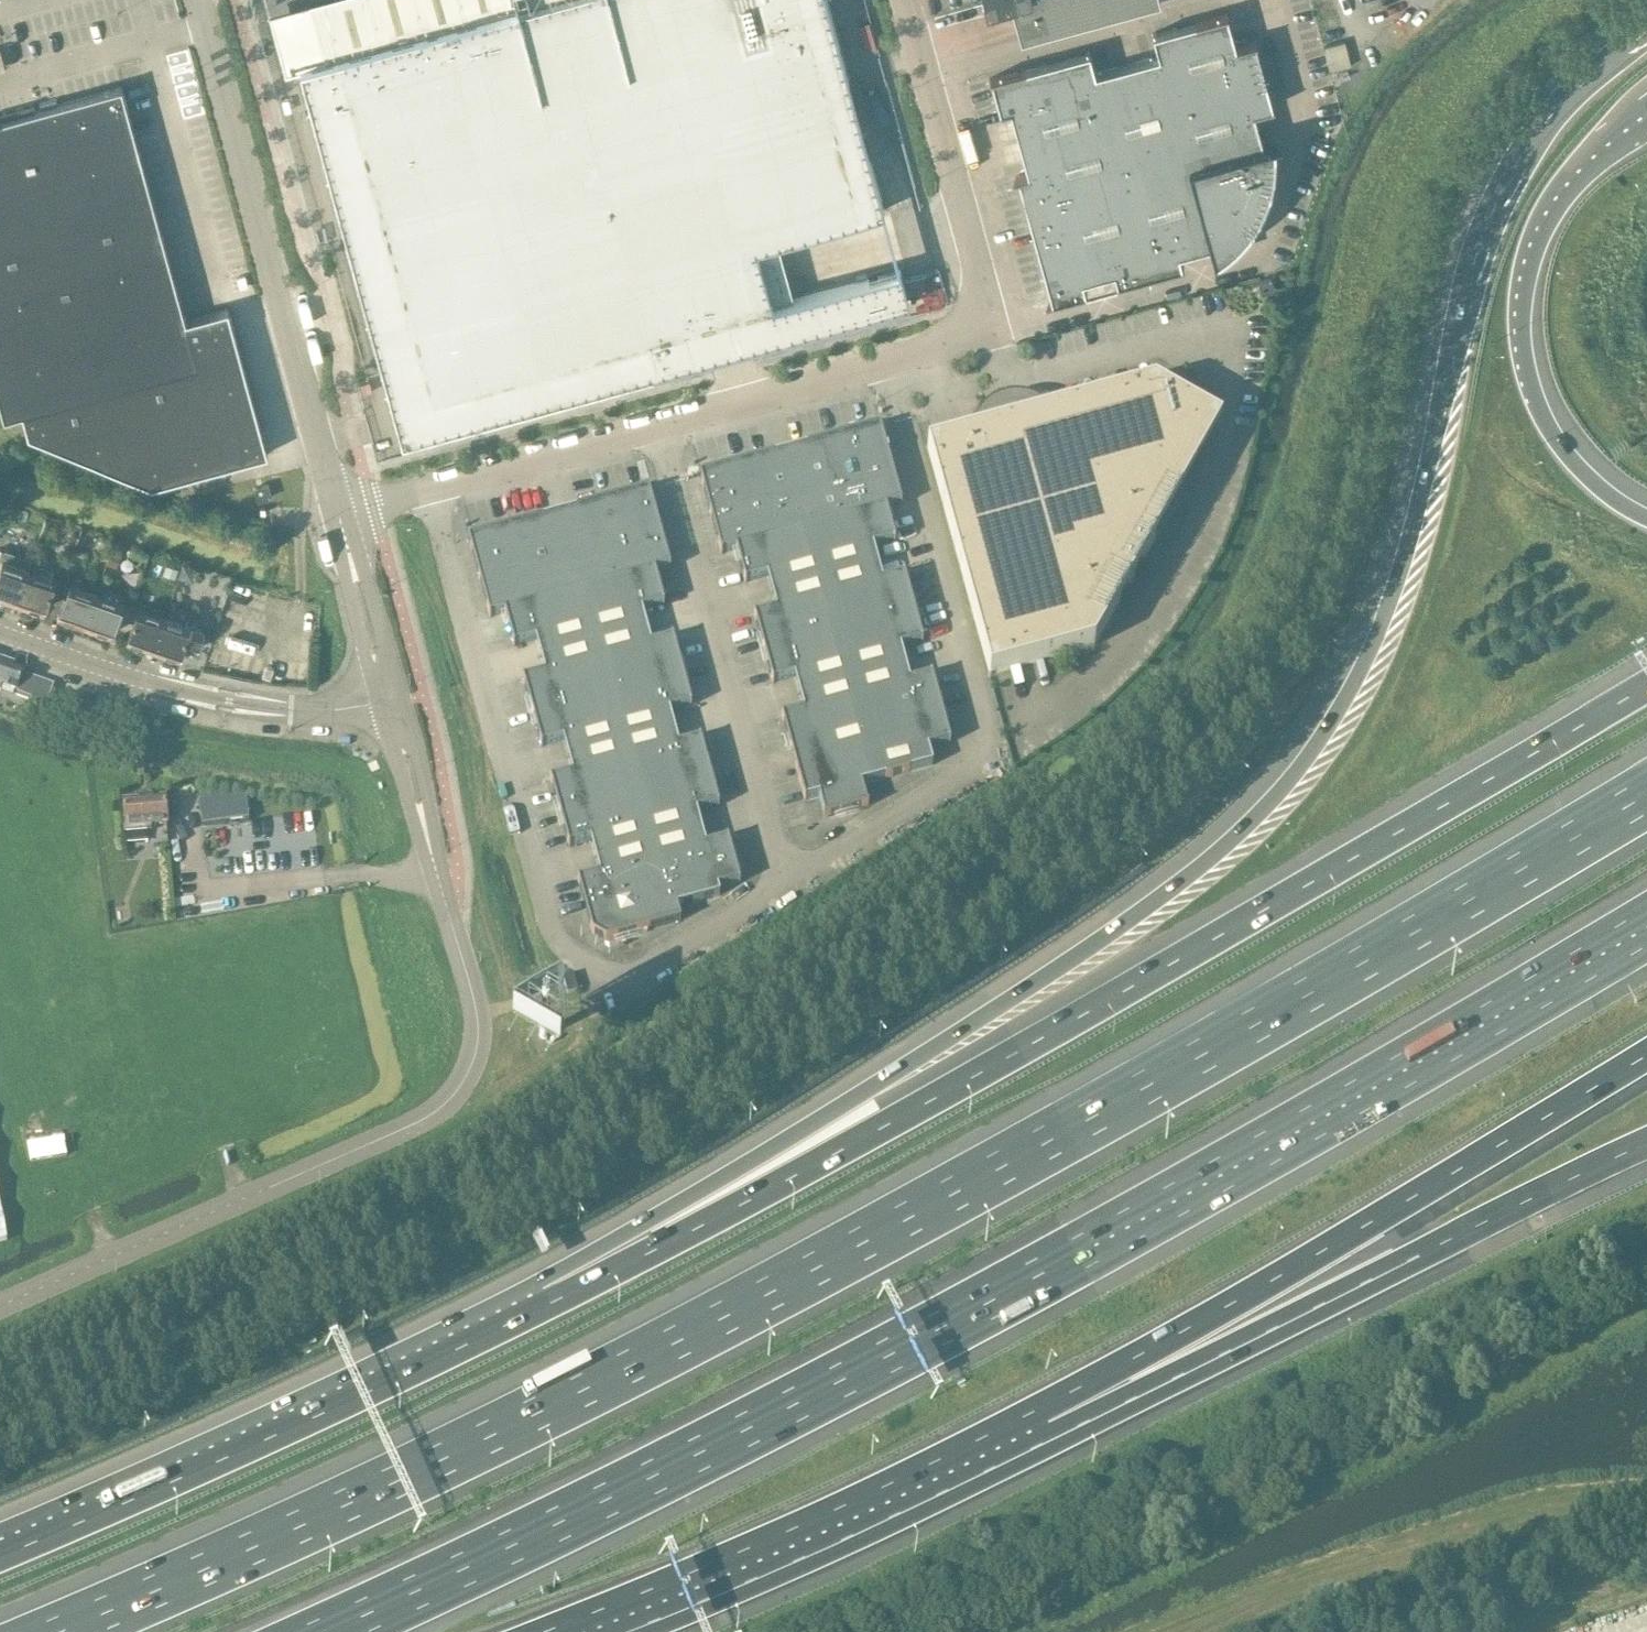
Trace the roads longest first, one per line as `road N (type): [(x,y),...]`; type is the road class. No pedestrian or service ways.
road 1 (motorway): [(1646,792),(1243,1031),(624,1370),(366,1496),(57,1631)]
road 2 (motorway): [(1646,36),(1576,92),(1534,140),(1498,202),(1390,598),(1360,675),(1319,745),(1258,818),(1190,884),(1097,949),(538,1307)]
road 3 (motorway): [(332,1631),(918,1343),(1345,1108),(1646,928)]
road 4 (motorway): [(1646,684),(1101,1006),(538,1307)]
road 5 (unclassified): [(0,1306),(427,1114),(465,1074),(480,1018),(390,703)]
road 6 (unclassified): [(790,881),(648,966),(599,973),(553,930),(429,489)]
road 7 (motorway): [(1038,1408),(1356,1232),(1646,1054)]
road 8 (motorway): [(1038,1408),(1173,1379),(1646,1139)]
road 9 (unclassified): [(886,362),(994,751),(790,881)]
road 10 (motorway): [(538,1307),(313,1420),(0,1556)]
road 11 (motorway): [(538,1631),(1038,1408)]
road 12 (unclassified): [(338,515),(197,0)]
road 13 (motorway): [(1646,517),(1582,469),(1538,409),(1519,334),(1531,253),(1560,195),(1646,118)]
road 14 (unclassified): [(790,881),(656,427)]
road 15 (unclassified): [(886,362),(991,334),(903,0)]
road 16 (residential): [(390,703),(290,710),(224,699),(0,633)]
road 17 (unclassified): [(656,427),(886,362)]
road 18 (unclassified): [(429,489),(656,427)]
road 19 (unclassified): [(390,703),(338,515)]

